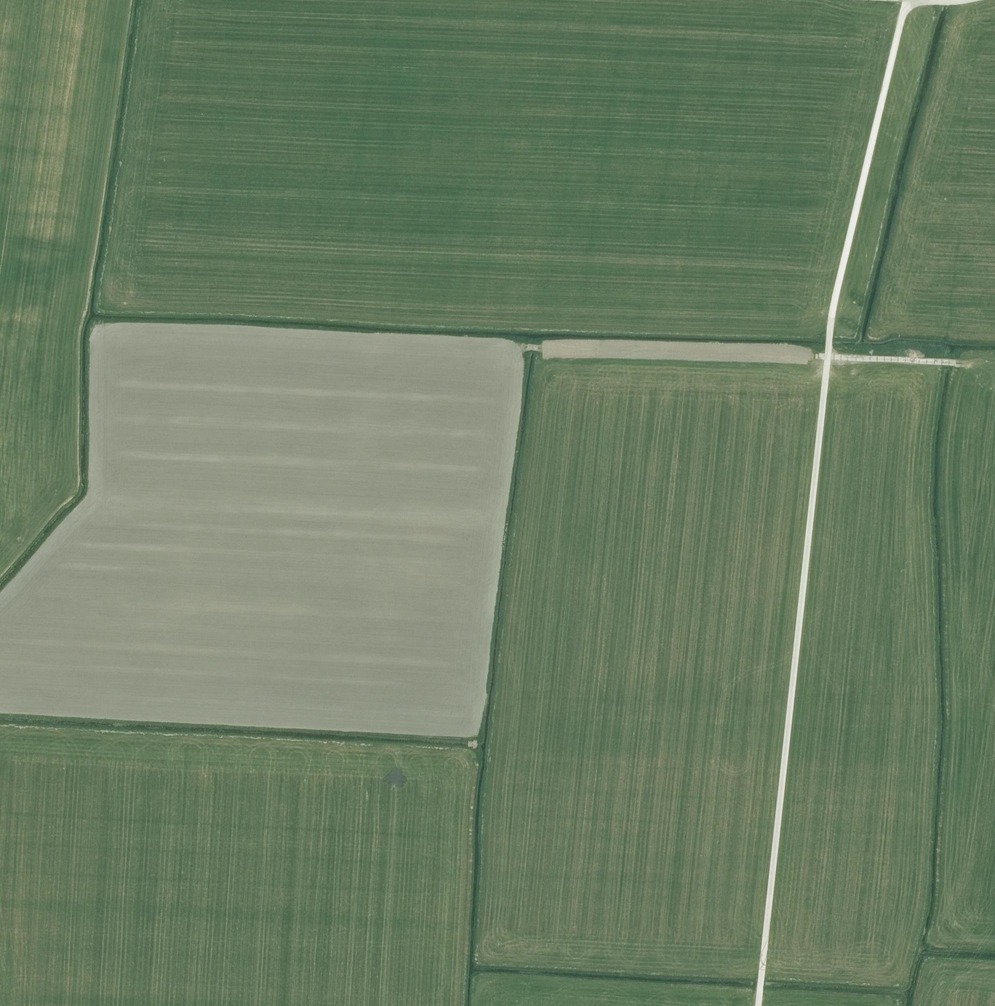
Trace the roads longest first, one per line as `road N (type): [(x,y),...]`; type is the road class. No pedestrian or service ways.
road 1 (track): [(758,1005),(827,356)]
road 2 (track): [(966,0),(916,2),(901,20),(827,356),(956,363)]

